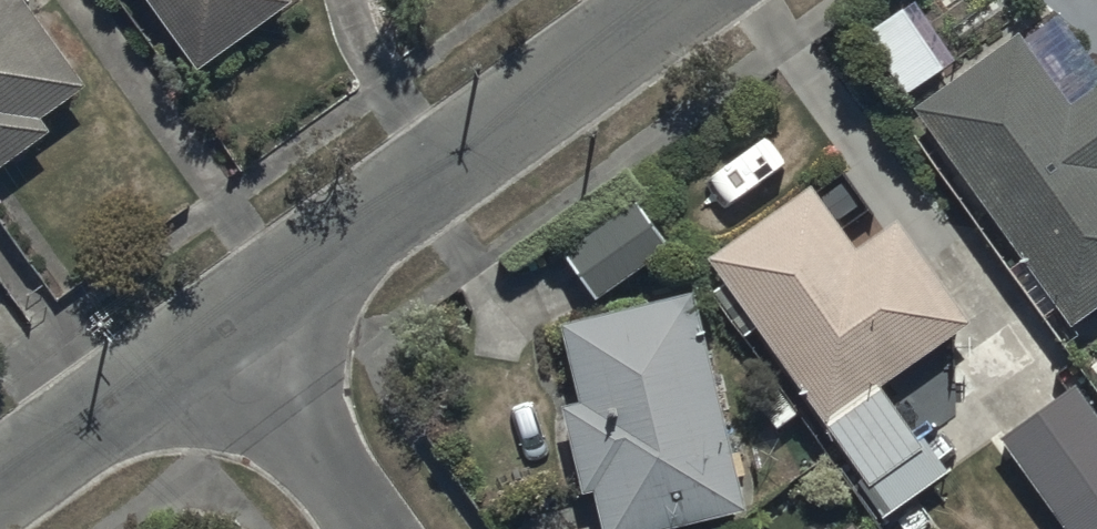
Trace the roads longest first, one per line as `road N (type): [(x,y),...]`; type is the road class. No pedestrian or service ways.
road 1 (residential): [(675,0),(229,334)]
road 2 (residential): [(229,334),(0,496)]
road 3 (residential): [(229,334),(370,528)]

